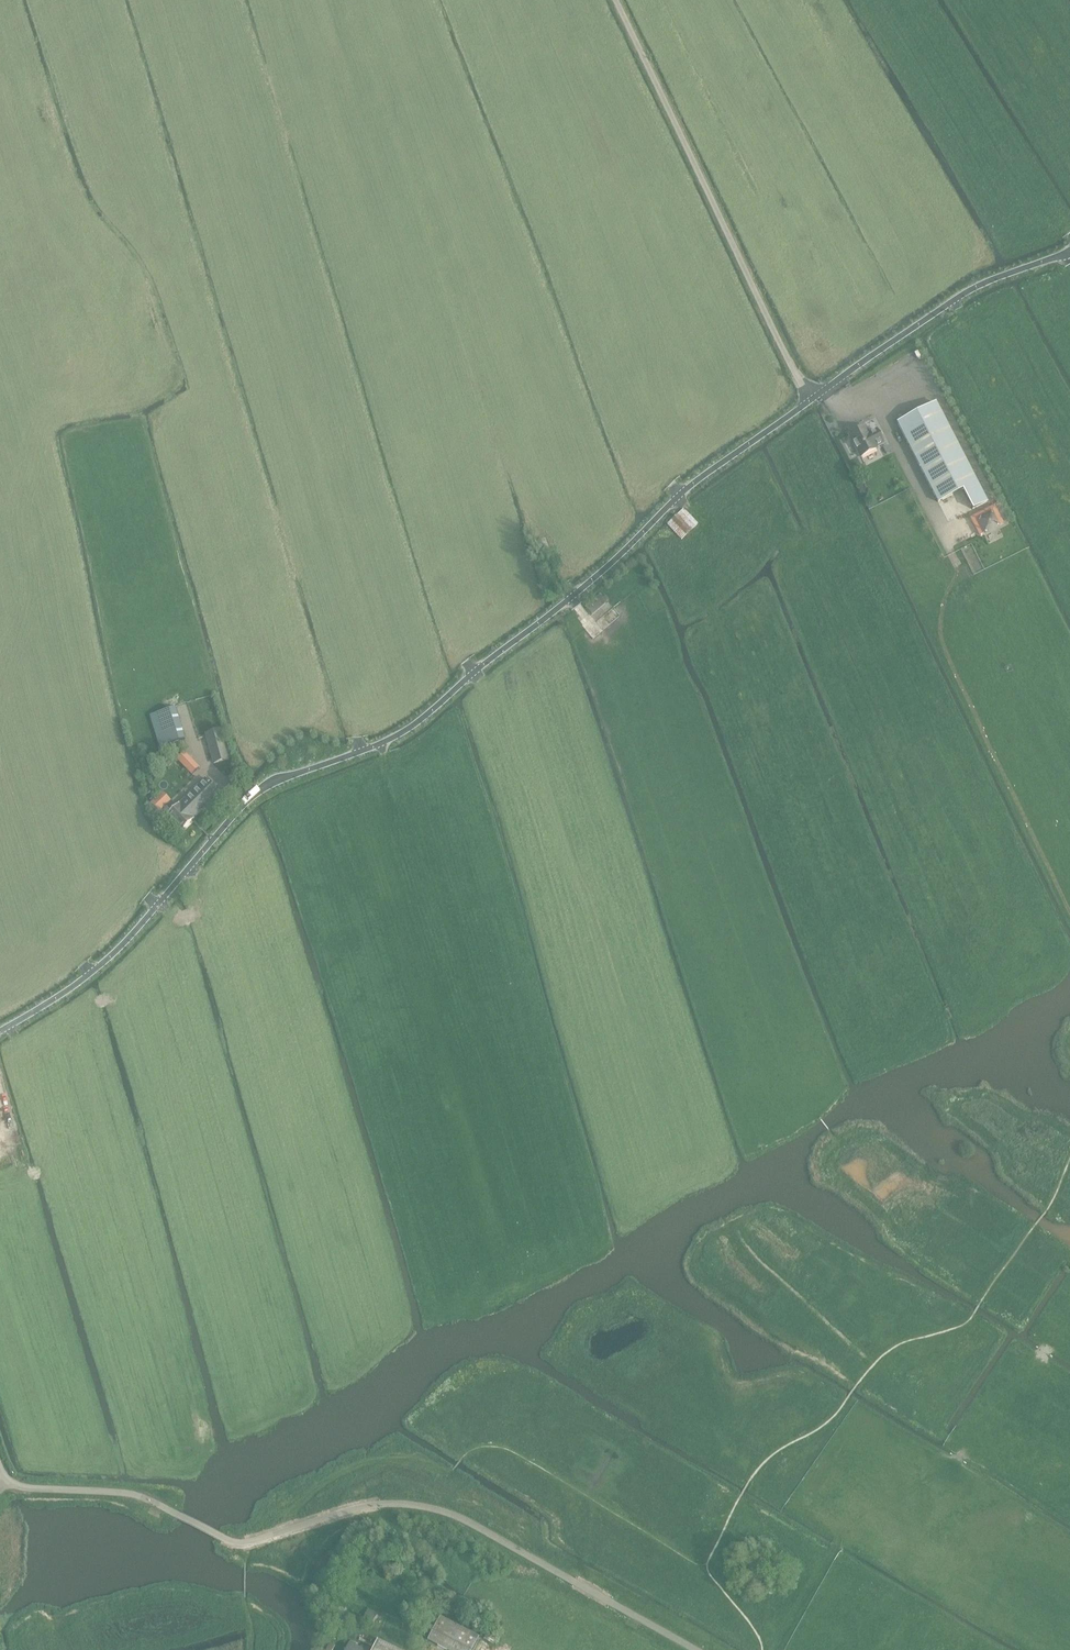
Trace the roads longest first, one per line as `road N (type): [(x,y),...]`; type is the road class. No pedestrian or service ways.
road 1 (unclassified): [(0,1032),(99,967),(254,795),(414,726),(719,465),(960,300),(1069,255)]
road 2 (track): [(768,1649),(840,1544),(938,1500),(963,1453)]
road 3 (track): [(1069,1314),(963,1453)]

